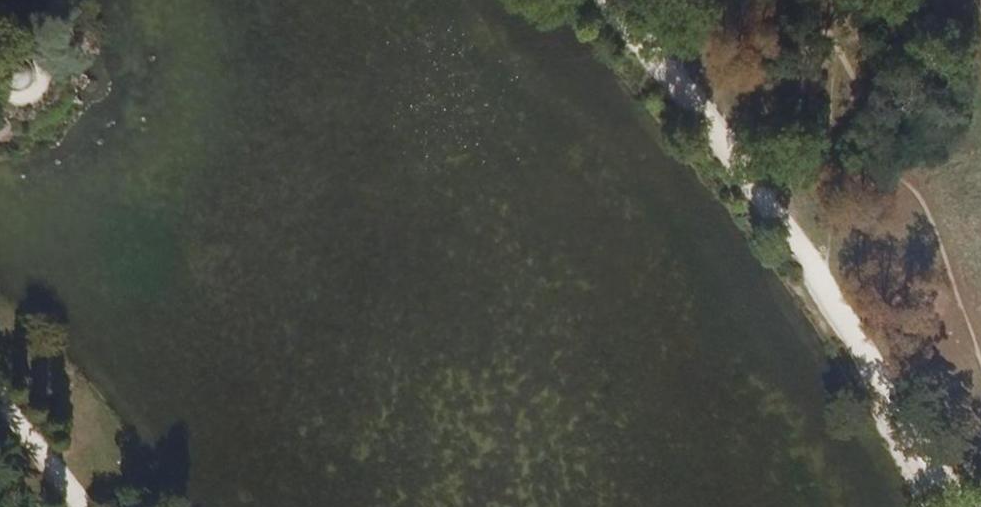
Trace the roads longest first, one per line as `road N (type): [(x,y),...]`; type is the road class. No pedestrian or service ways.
road 1 (track): [(601,0),(777,212),(950,506)]
road 2 (track): [(81,506),(0,401)]

